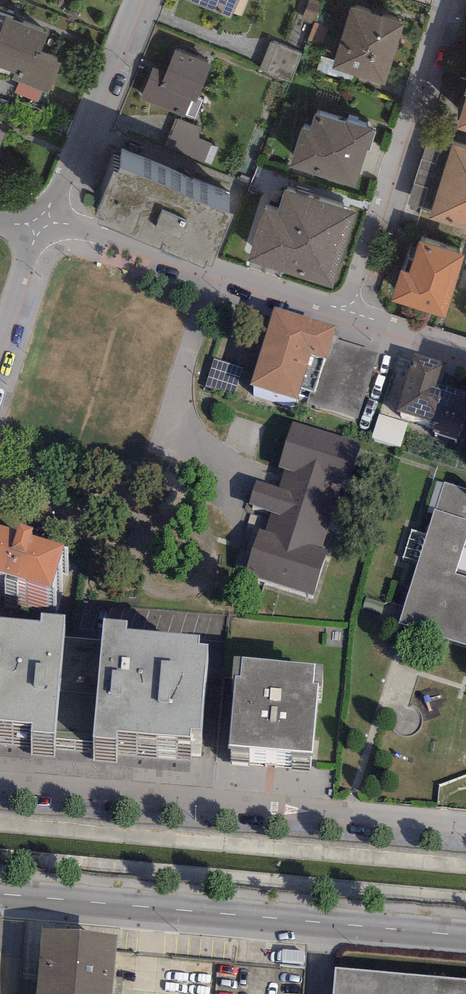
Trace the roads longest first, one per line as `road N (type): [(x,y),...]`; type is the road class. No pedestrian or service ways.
road 1 (unclassified): [(0,894),(465,936)]
road 2 (residential): [(0,788),(465,823)]
road 3 (residential): [(449,0),(389,200),(366,237),(343,313)]
road 4 (residential): [(42,224),(86,228),(343,313)]
road 5 (residential): [(42,224),(133,0)]
road 6 (residential): [(0,346),(42,224)]
road 7 (residential): [(343,313),(465,353)]

